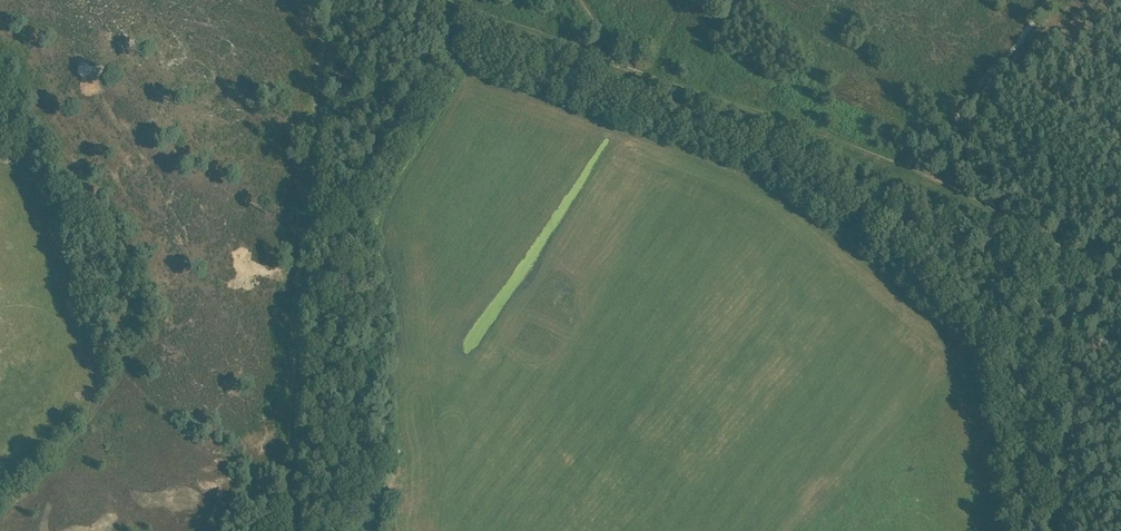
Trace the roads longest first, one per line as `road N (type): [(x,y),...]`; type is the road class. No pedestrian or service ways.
road 1 (track): [(440,0),(908,178)]
road 2 (track): [(1067,530),(1068,260)]
road 3 (track): [(908,178),(1068,260)]

